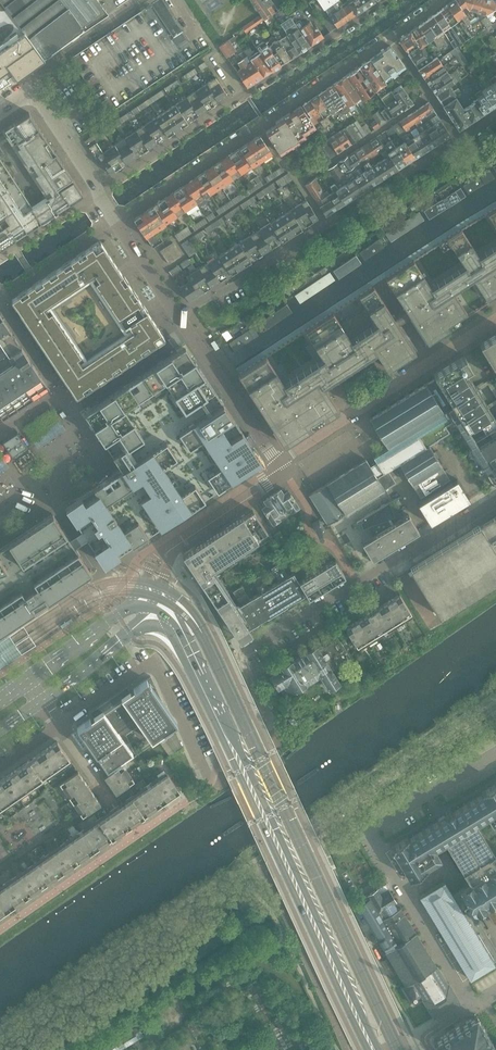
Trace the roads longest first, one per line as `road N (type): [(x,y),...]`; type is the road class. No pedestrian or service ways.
road 1 (secondary): [(374,1049),(182,639),(150,608)]
road 2 (residential): [(242,662),(246,652),(495,501)]
road 3 (residential): [(181,319),(25,83)]
road 4 (residential): [(495,319),(277,464)]
road 5 (residential): [(212,781),(150,664),(59,725)]
road 6 (residential): [(365,833),(473,1008)]
road 7 (residential): [(181,319),(327,224)]
road 8 (residential): [(277,464),(181,319)]
road 9 (residential): [(299,184),(432,98)]
road 10 (residential): [(327,224),(460,140)]
road 11 (residential): [(25,83),(144,0)]
road 12 (secondary): [(150,608),(118,615),(28,678)]
road 13 (secondary): [(43,701),(150,608)]
road 14 (residential): [(284,474),(176,546)]

